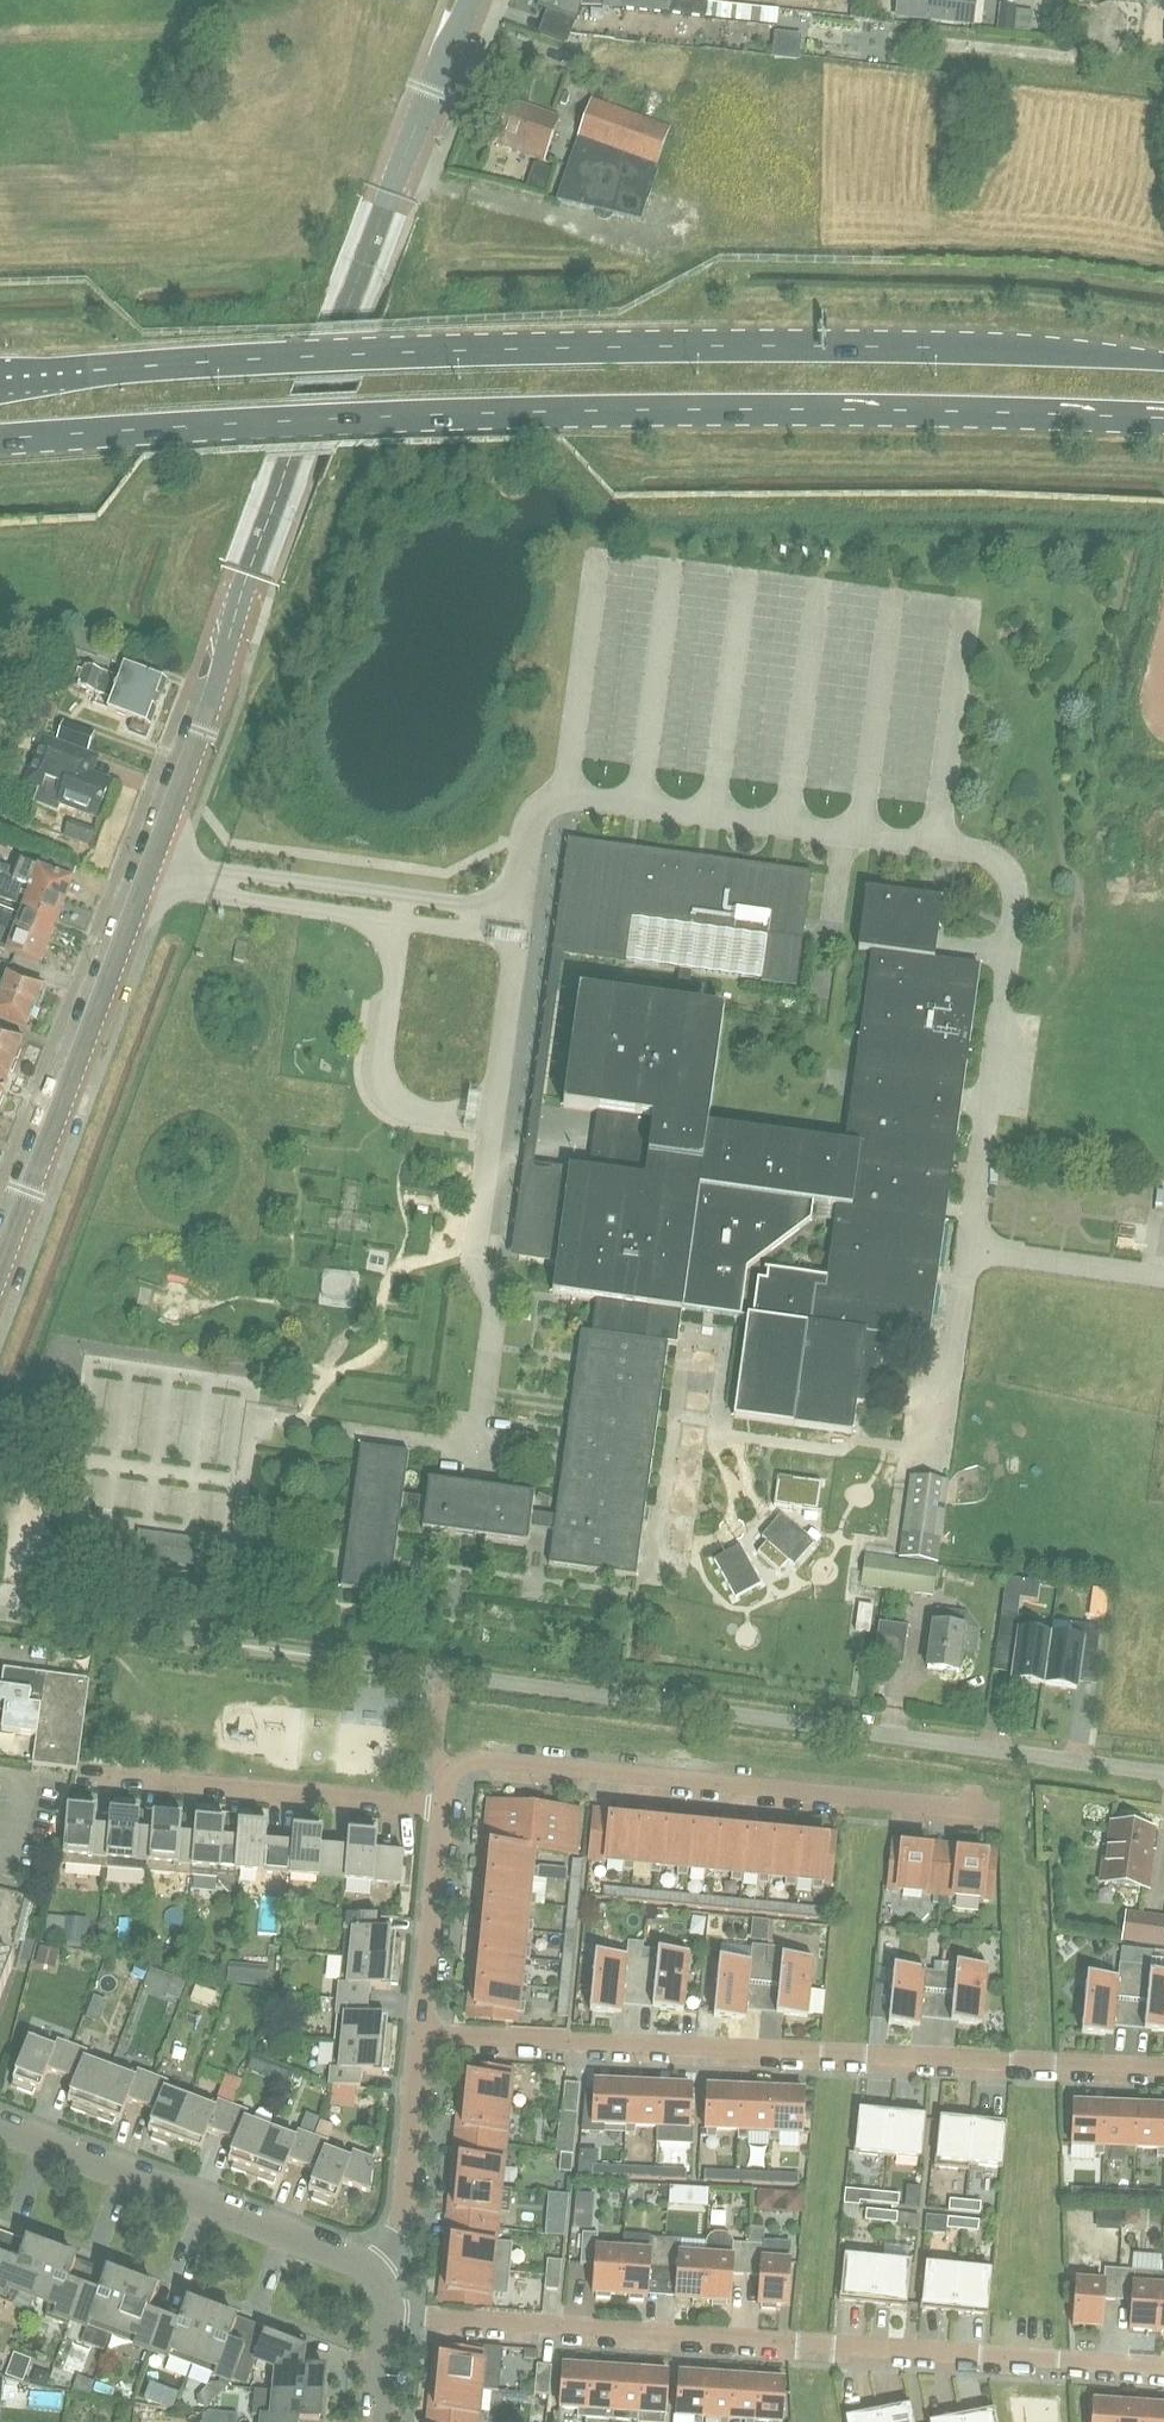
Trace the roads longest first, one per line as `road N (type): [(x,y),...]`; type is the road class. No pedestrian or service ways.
road 1 (residential): [(0,1267),(201,731),(250,567),(469,0)]
road 2 (primary): [(1163,362),(728,346),(460,350),(0,378)]
road 3 (primary): [(0,439),(632,409),(1163,420)]
road 4 (residential): [(1163,2369),(393,2318)]
road 5 (residential): [(1163,2069),(424,2034)]
road 6 (residential): [(442,1807),(449,1777),(476,1761),(982,1813)]
road 7 (unclassified): [(380,2271),(0,2127)]
road 8 (residential): [(442,1807),(84,1780)]
road 9 (residential): [(1163,1771),(812,1723)]
road 10 (residential): [(380,2271),(405,2225),(424,2034)]
road 11 (residential): [(424,2034),(442,1807)]
road 12 (residential): [(0,1769),(53,1785),(14,1911),(0,1907)]

